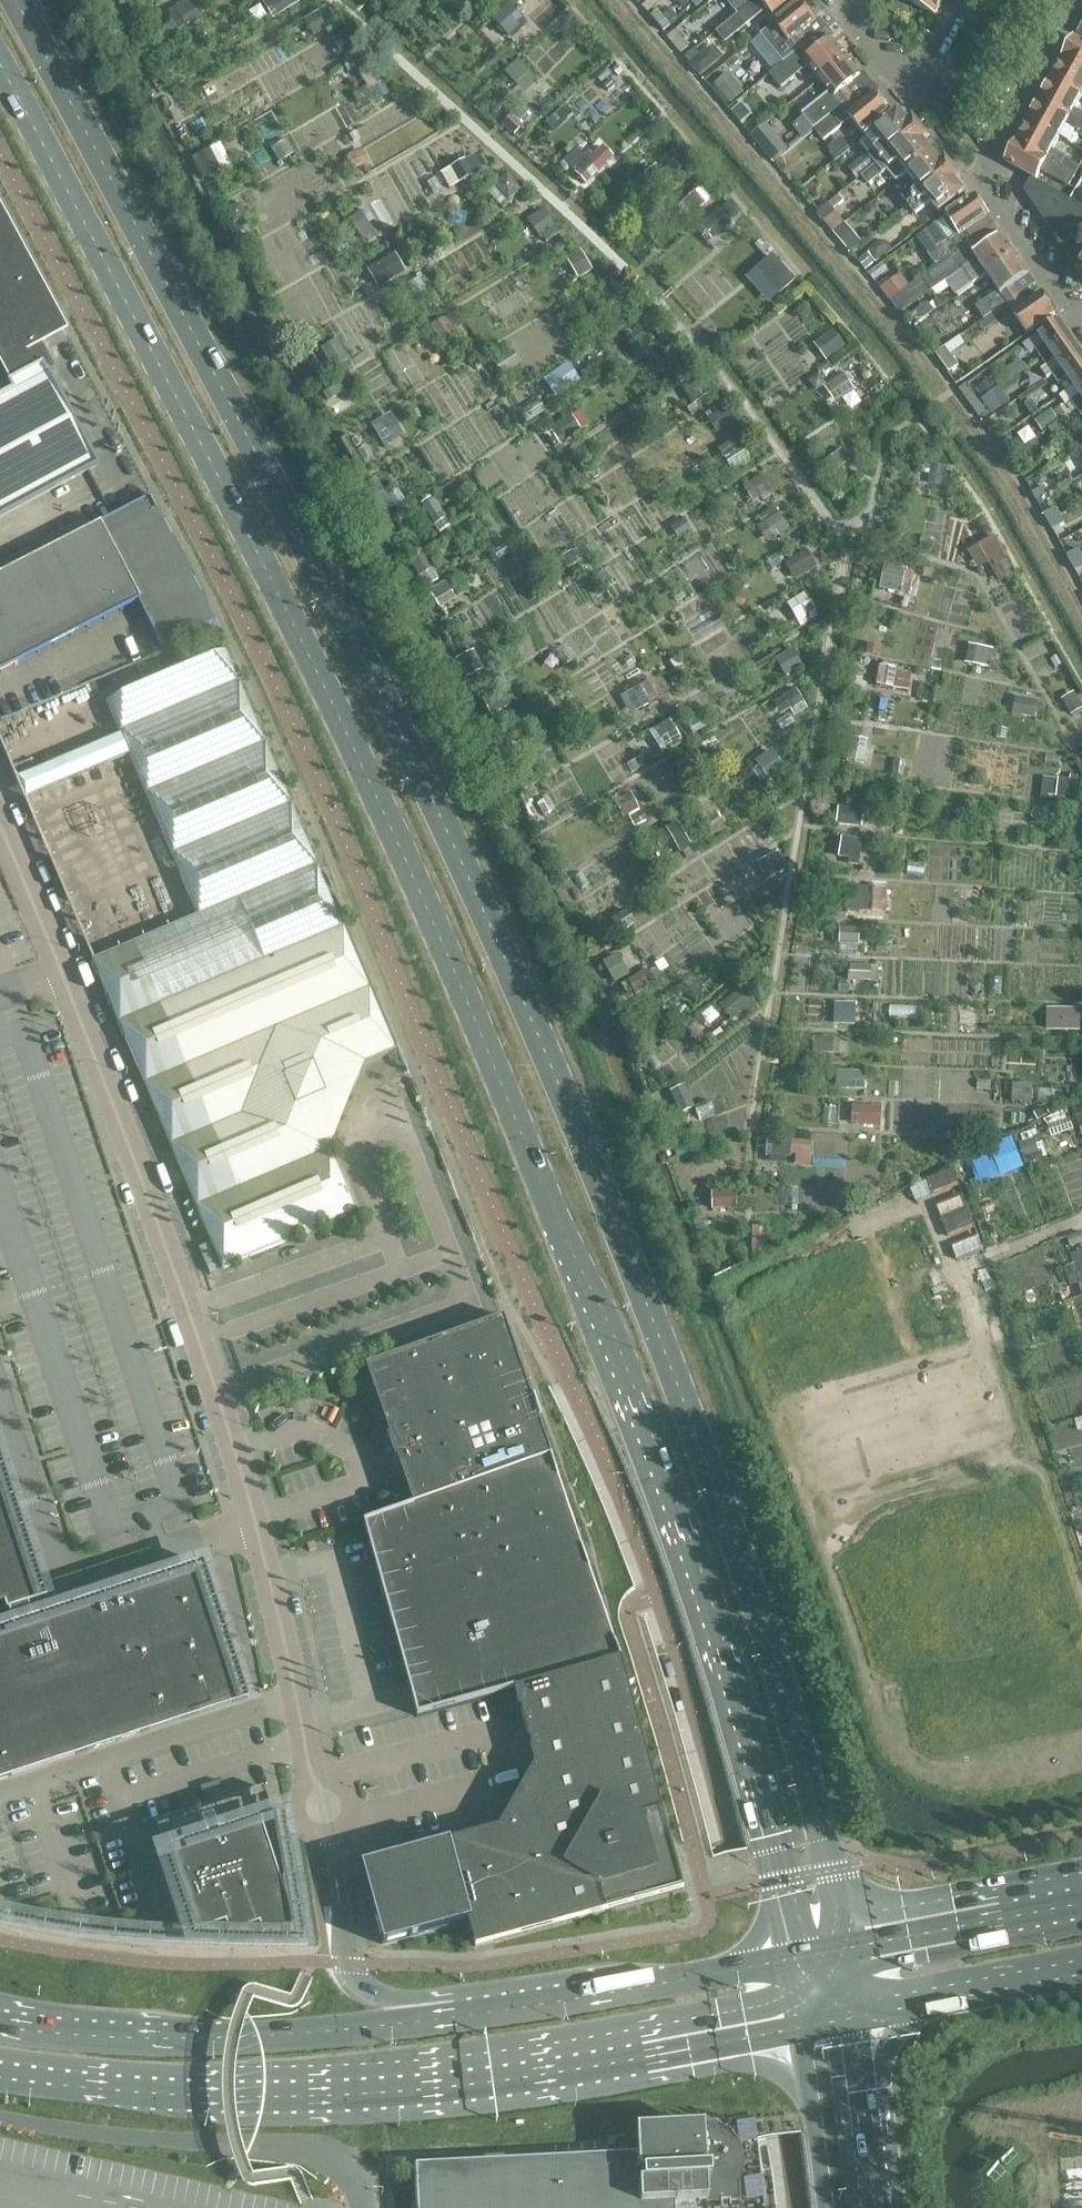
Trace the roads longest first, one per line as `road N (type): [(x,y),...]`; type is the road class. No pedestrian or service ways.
road 1 (primary): [(840,1948),(799,1765),(713,1483),(523,996),(388,708),(16,0)]
road 2 (primary): [(0,64),(357,748),(568,1239),(653,1454),(735,1701),(791,1960)]
road 3 (unclassified): [(308,1756),(291,1663),(199,1341),(67,975),(0,828)]
road 4 (primary): [(0,2071),(176,2094),(361,2095),(550,2075),(801,2022)]
road 5 (primary): [(449,2020),(283,2035),(29,2022)]
road 6 (unclassified): [(0,2115),(65,2128),(294,2145),(334,2158),(362,2190),(363,2207)]
road 7 (primary): [(791,1960),(449,2020)]
road 8 (unclassified): [(449,2020),(355,1986),(344,1963),(326,1838)]
road 9 (primary): [(1081,1902),(840,1948)]
road 10 (primary): [(851,2016),(1081,1973)]
road 11 (residential): [(975,177),(1075,0)]
road 12 (secondary): [(880,2207),(851,2016)]
road 13 (secondary): [(801,2022),(828,2207)]
road 14 (residential): [(1081,312),(975,177)]
road 15 (residential): [(912,91),(828,0)]

